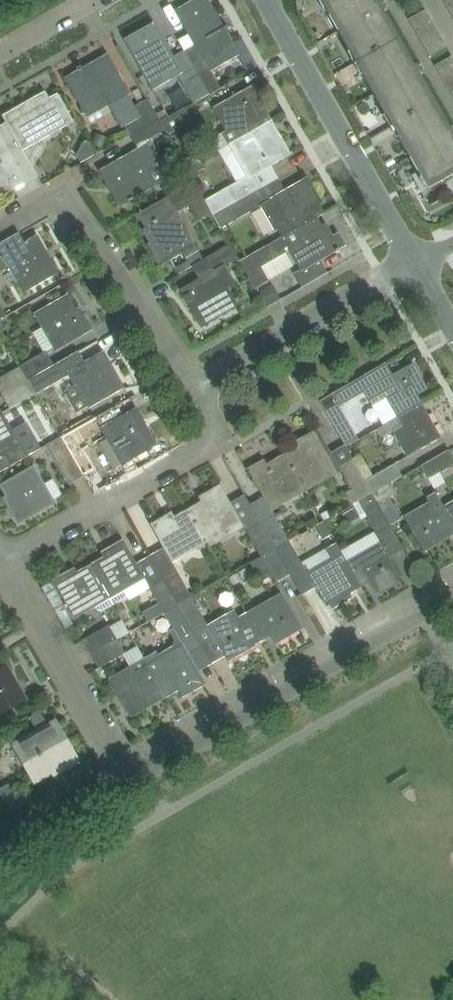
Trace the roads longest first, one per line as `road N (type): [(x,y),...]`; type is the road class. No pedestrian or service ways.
road 1 (residential): [(125,775),(452,595)]
road 2 (residential): [(417,262),(265,0)]
road 3 (residential): [(1,561),(192,453),(207,434),(210,407),(197,379)]
road 4 (residential): [(0,230),(54,203),(69,210),(197,379)]
road 5 (residential): [(197,379),(417,262)]
road 6 (residential): [(125,775),(1,561)]
road 7 (residential): [(0,850),(125,775)]

